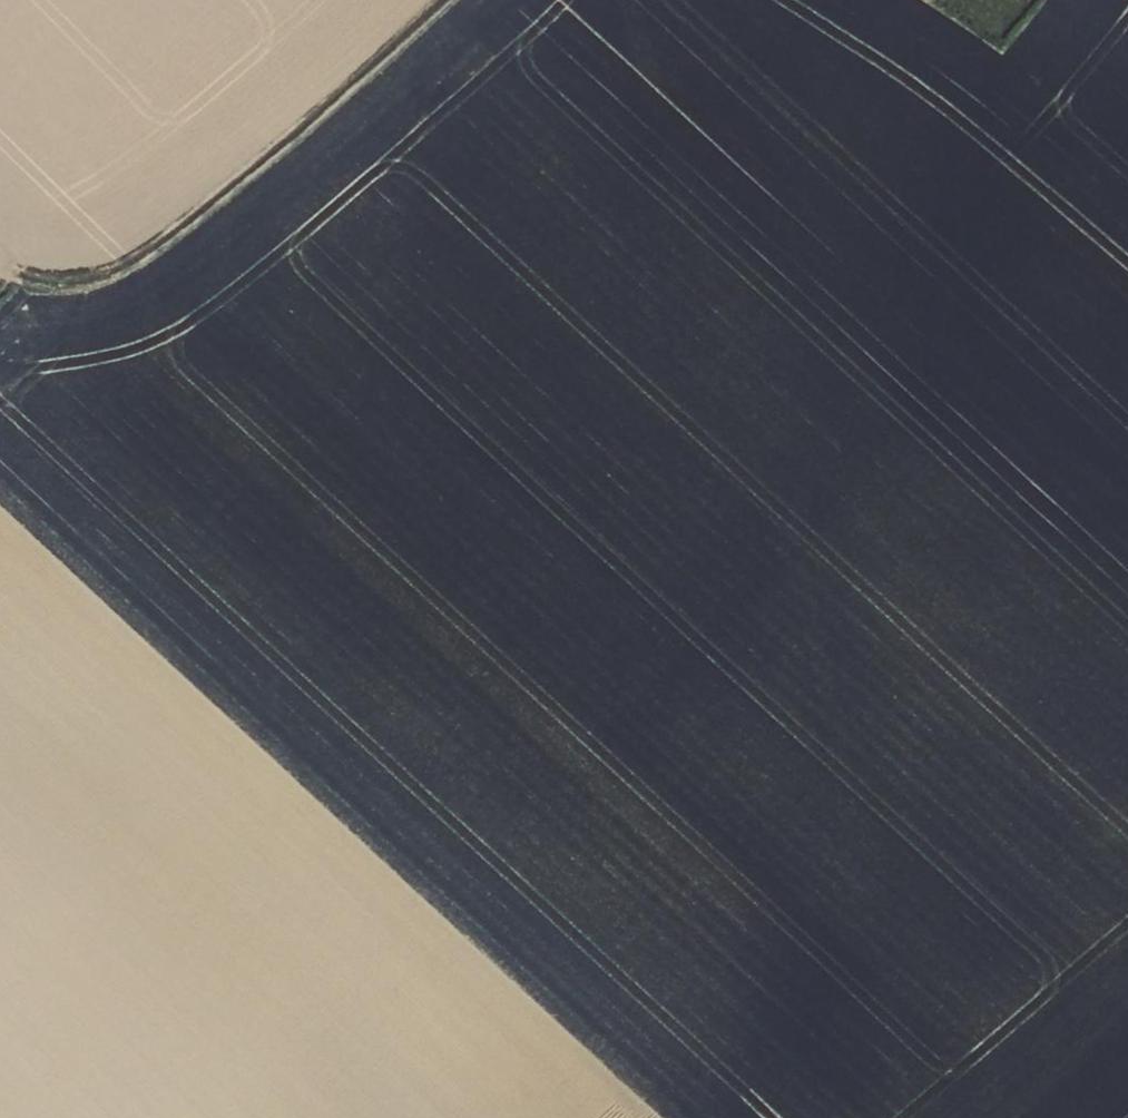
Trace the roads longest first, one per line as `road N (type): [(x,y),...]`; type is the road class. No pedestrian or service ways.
road 1 (track): [(471,0),(305,151),(89,281),(16,286),(0,302)]

